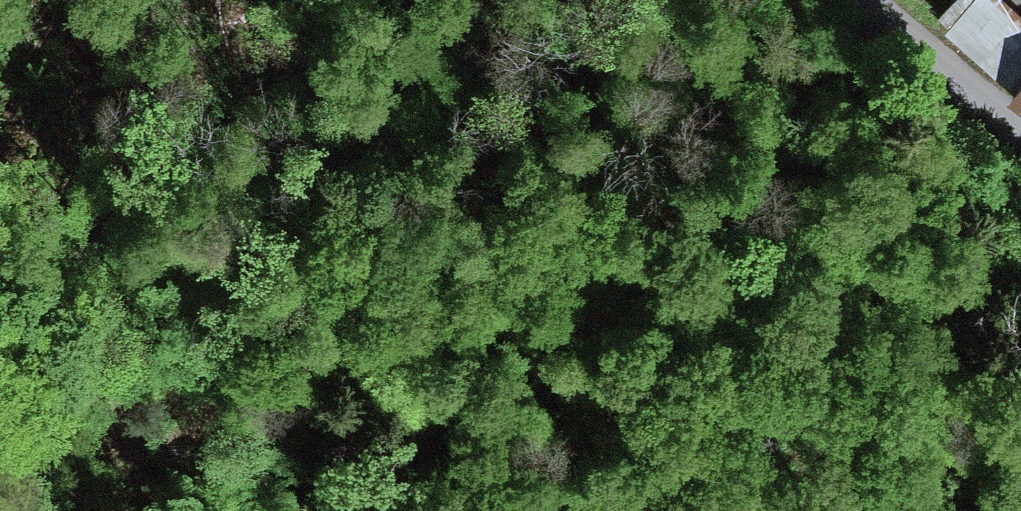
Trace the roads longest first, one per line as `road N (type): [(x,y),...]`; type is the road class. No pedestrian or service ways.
road 1 (motorway): [(1020,292),(685,262),(0,173)]
road 2 (motorway): [(0,408),(717,510)]
road 3 (residential): [(1020,127),(858,0)]

